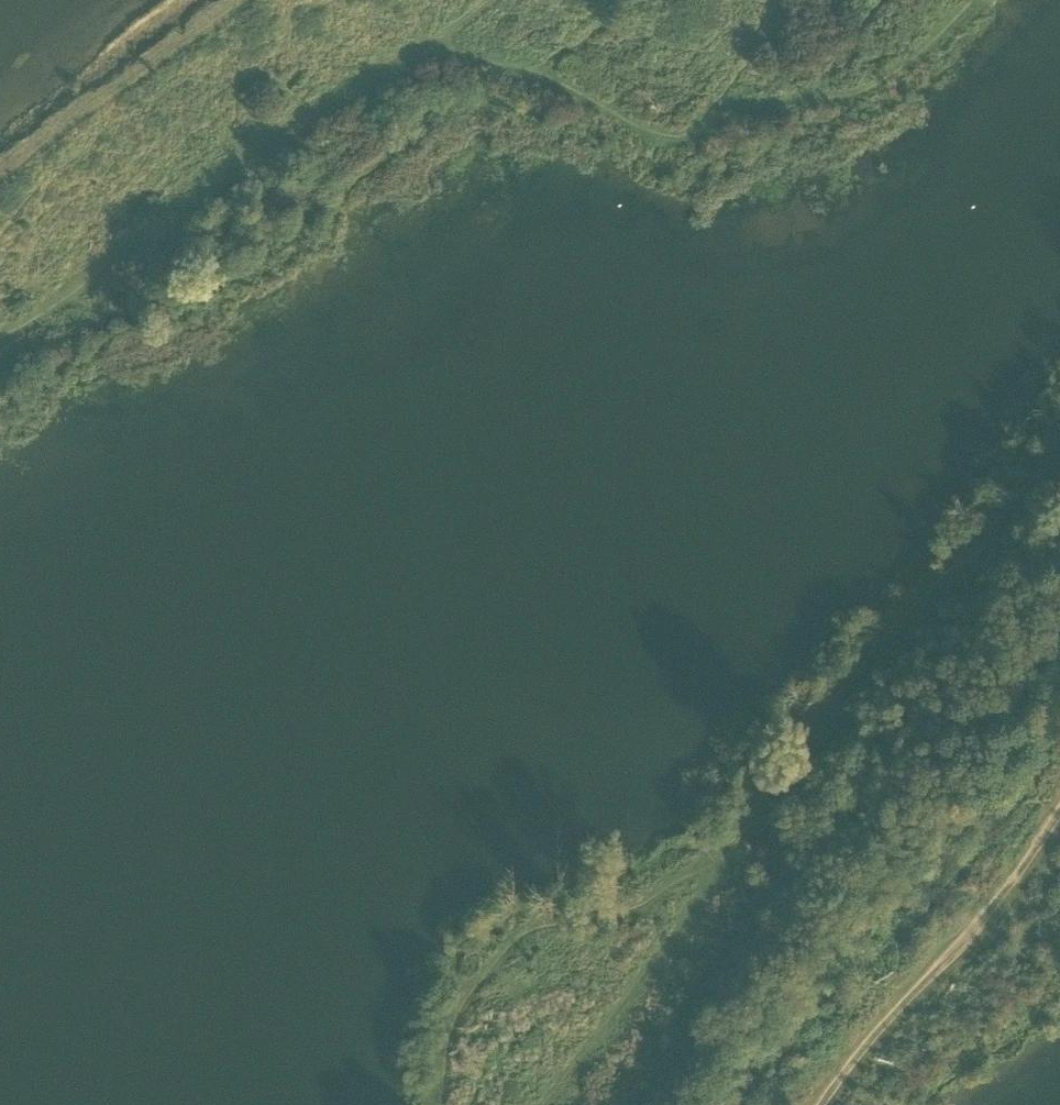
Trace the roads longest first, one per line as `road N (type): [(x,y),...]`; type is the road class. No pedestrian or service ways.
road 1 (track): [(1059,816),(1018,879),(826,1104)]

